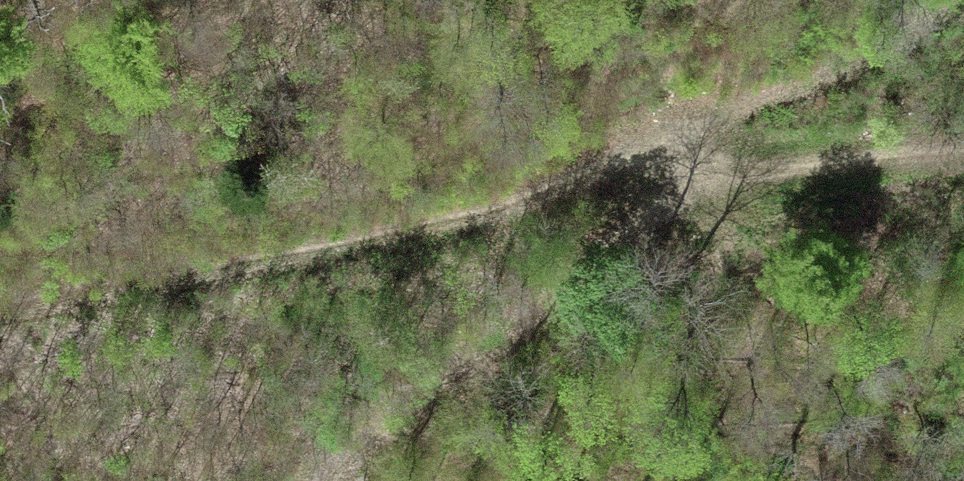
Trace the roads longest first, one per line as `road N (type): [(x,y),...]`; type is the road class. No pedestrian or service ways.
road 1 (track): [(963,172),(727,186),(0,290)]
road 2 (track): [(374,480),(727,186),(963,31)]

